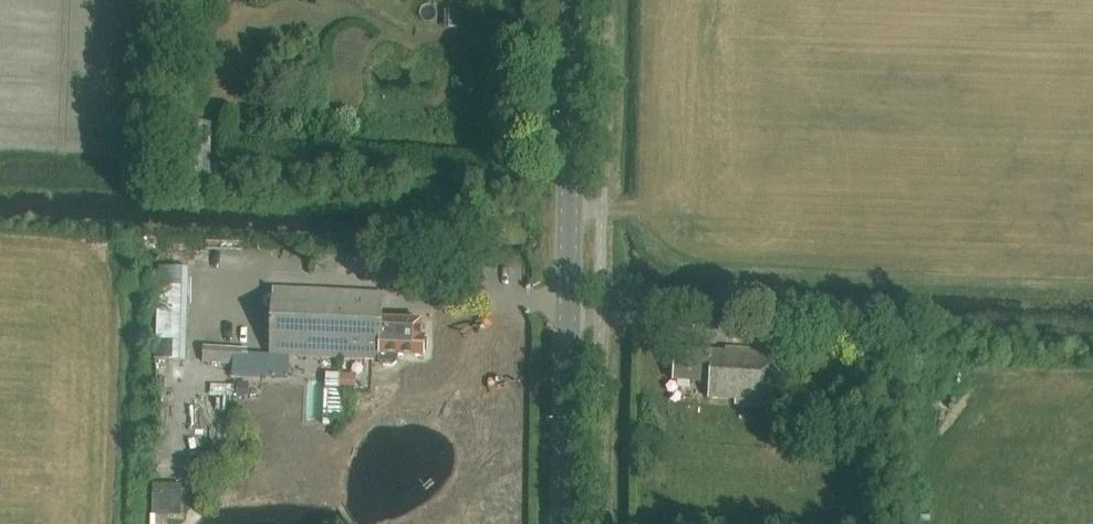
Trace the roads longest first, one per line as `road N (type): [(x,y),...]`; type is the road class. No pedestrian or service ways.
road 1 (tertiary): [(563,523),(571,0)]

